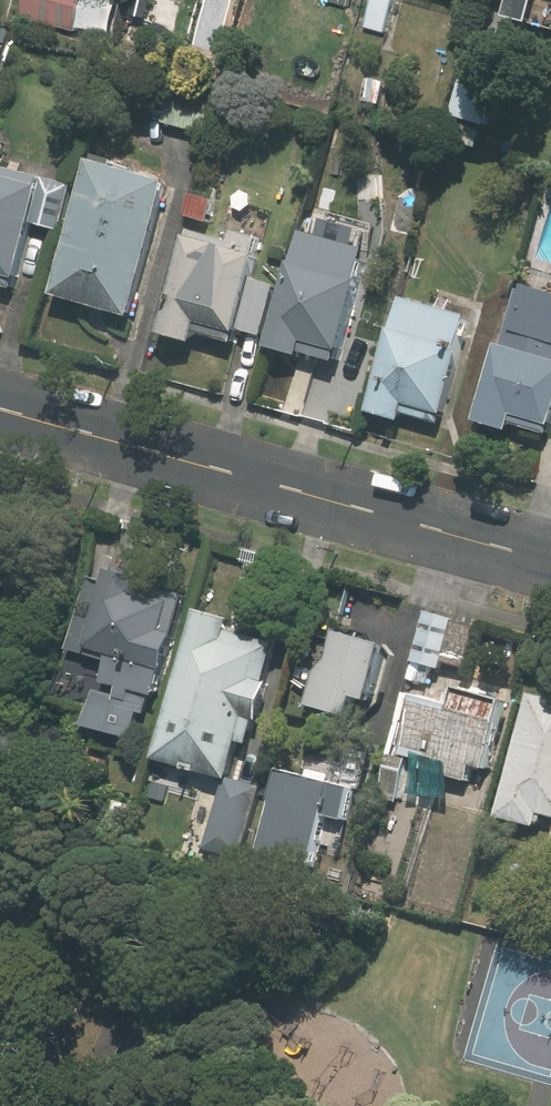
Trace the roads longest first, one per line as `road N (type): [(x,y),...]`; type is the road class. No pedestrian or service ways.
road 1 (residential): [(0,407),(550,560)]

